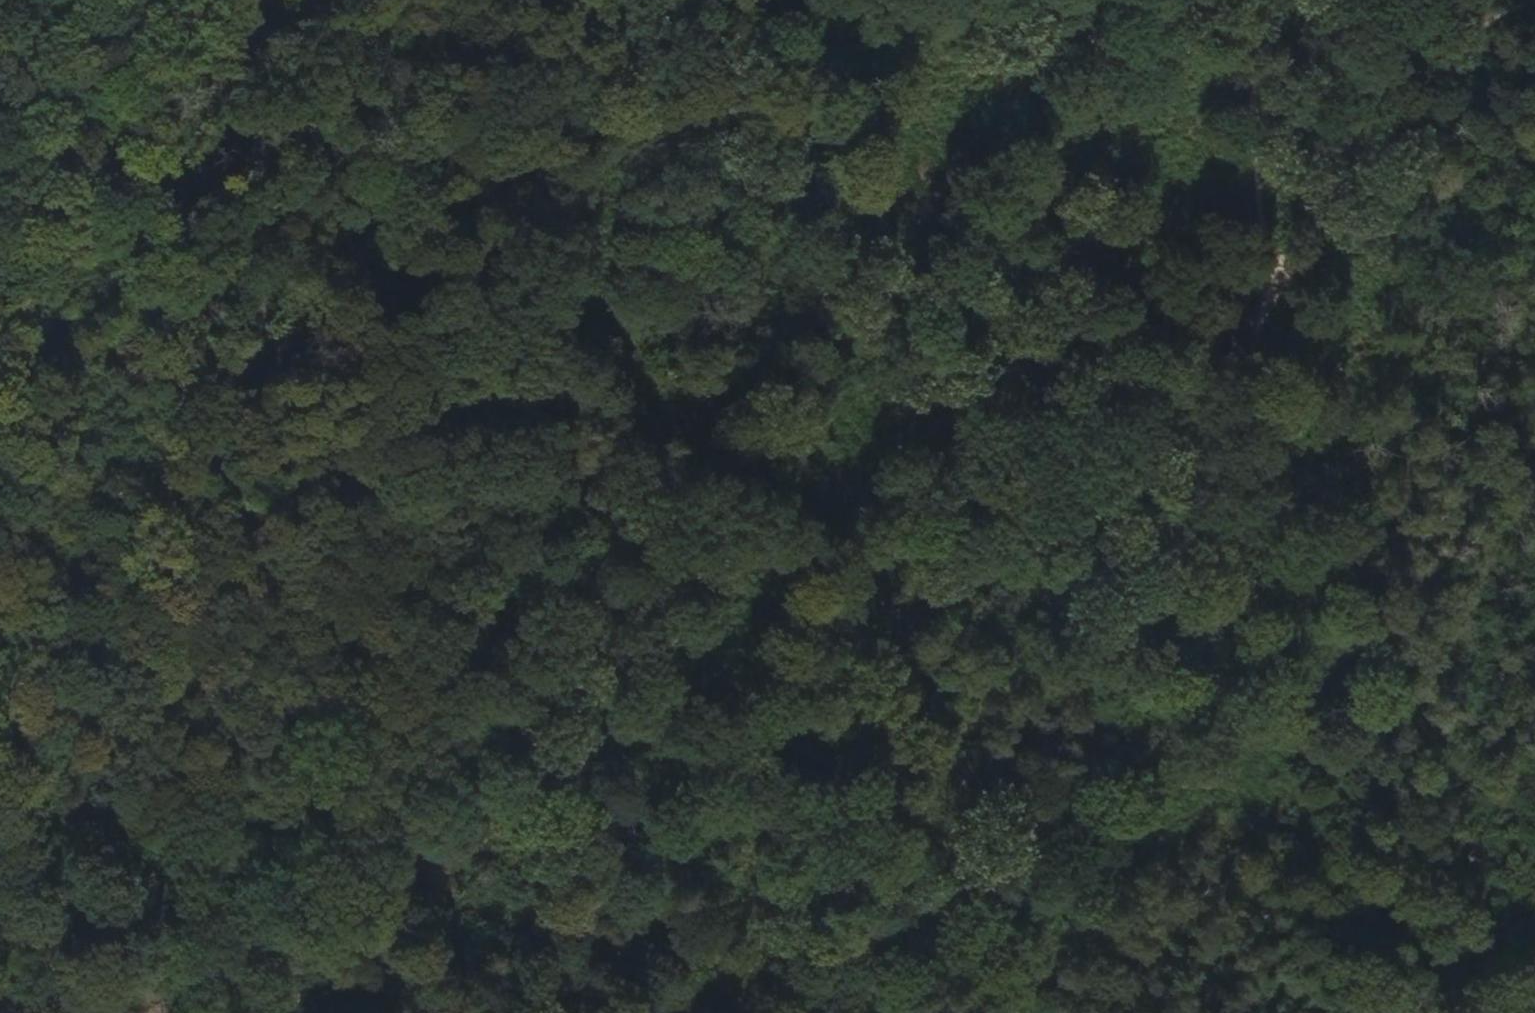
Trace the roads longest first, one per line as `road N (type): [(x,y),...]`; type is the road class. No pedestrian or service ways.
road 1 (track): [(1245,0),(1273,281),(1218,472),(987,973),(978,1012)]
road 2 (track): [(1533,0),(1450,56),(1378,131),(1273,281)]

